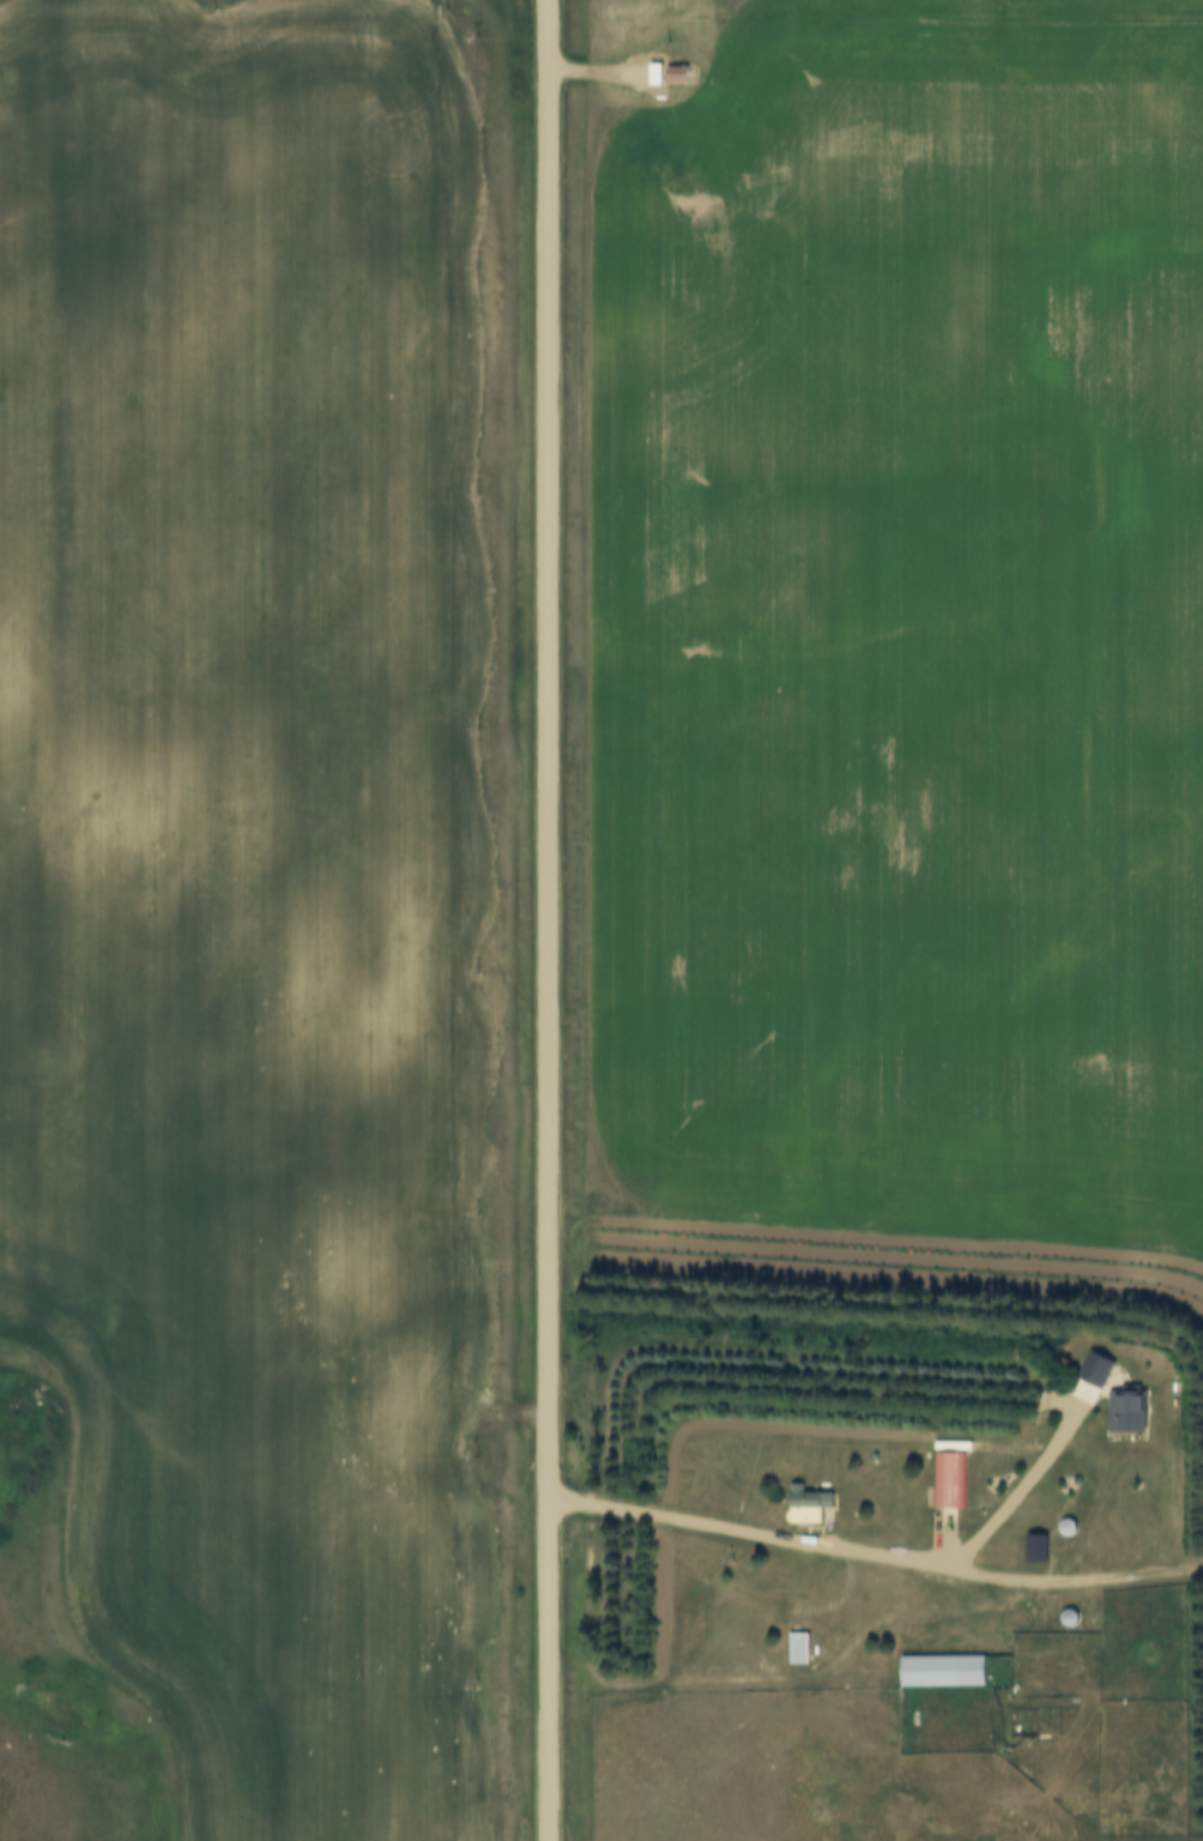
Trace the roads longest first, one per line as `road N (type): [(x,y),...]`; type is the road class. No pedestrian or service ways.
road 1 (tertiary): [(546,1840),(546,0)]
road 2 (track): [(1050,1587),(1202,1568)]

